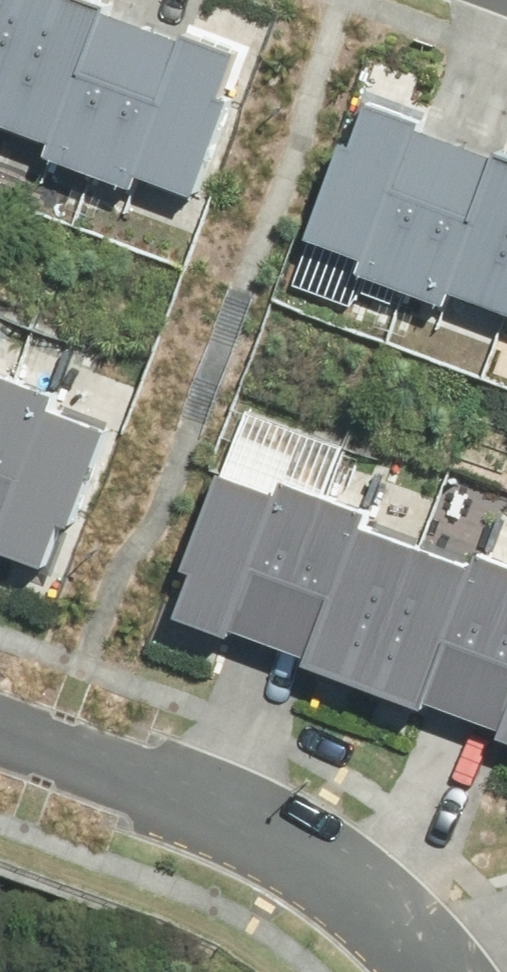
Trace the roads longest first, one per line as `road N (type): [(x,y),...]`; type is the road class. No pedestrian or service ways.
road 1 (residential): [(0,725),(301,848),(434,971)]

